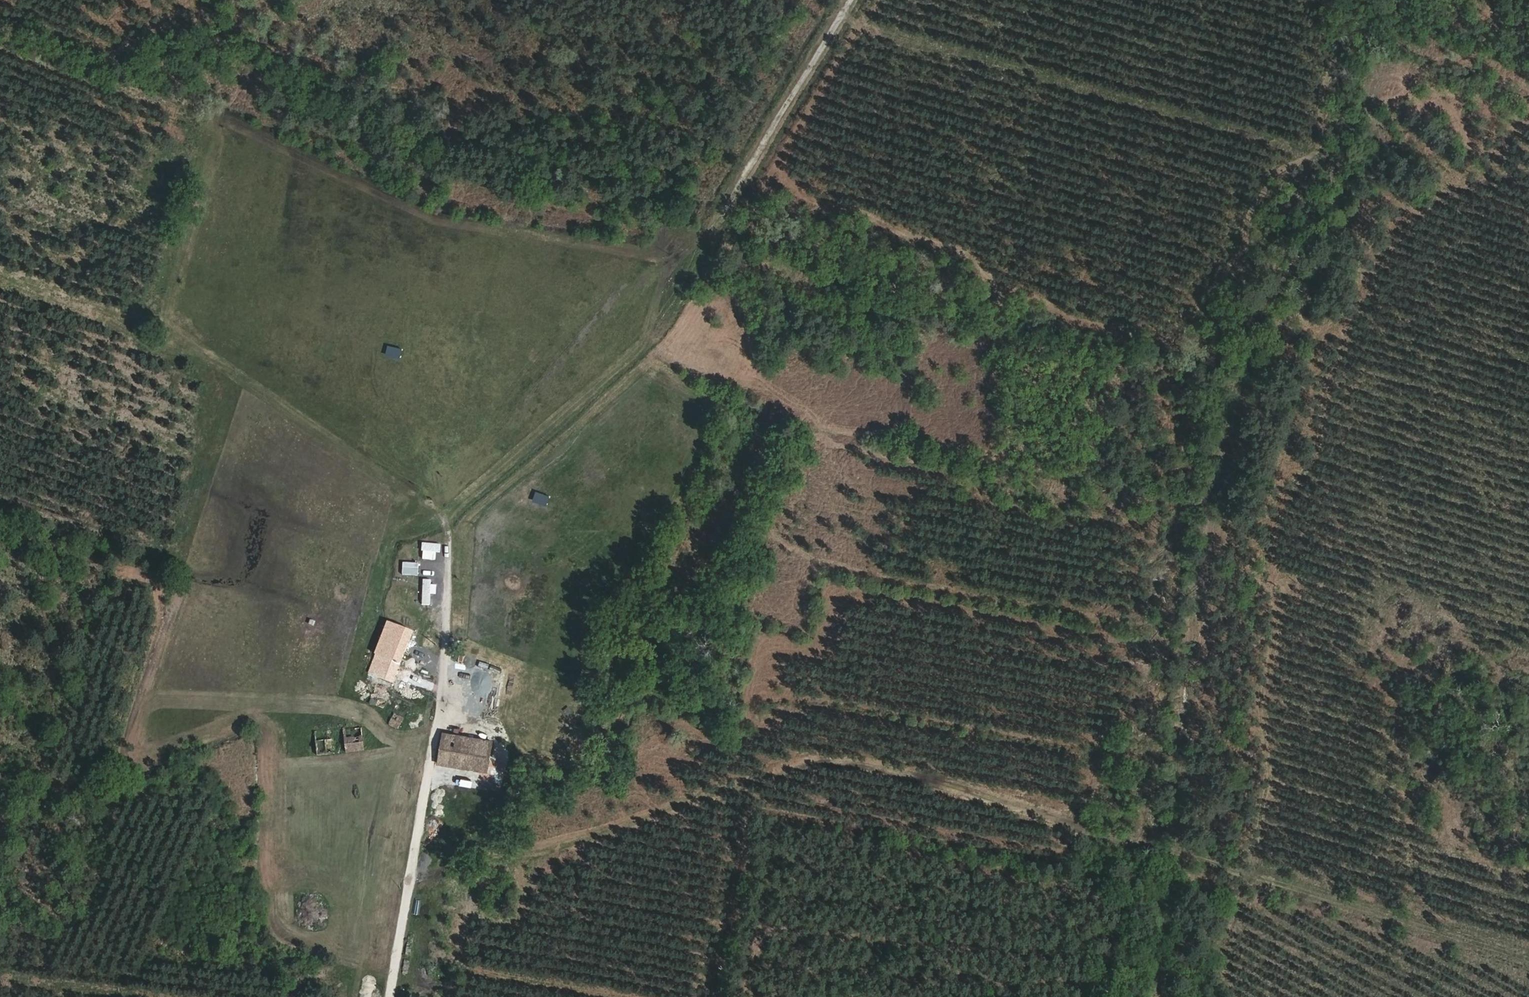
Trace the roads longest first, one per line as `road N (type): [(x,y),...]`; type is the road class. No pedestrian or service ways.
road 1 (track): [(829,0),(711,232),(587,352),(448,529)]
road 2 (track): [(389,996),(446,669),(448,529)]

